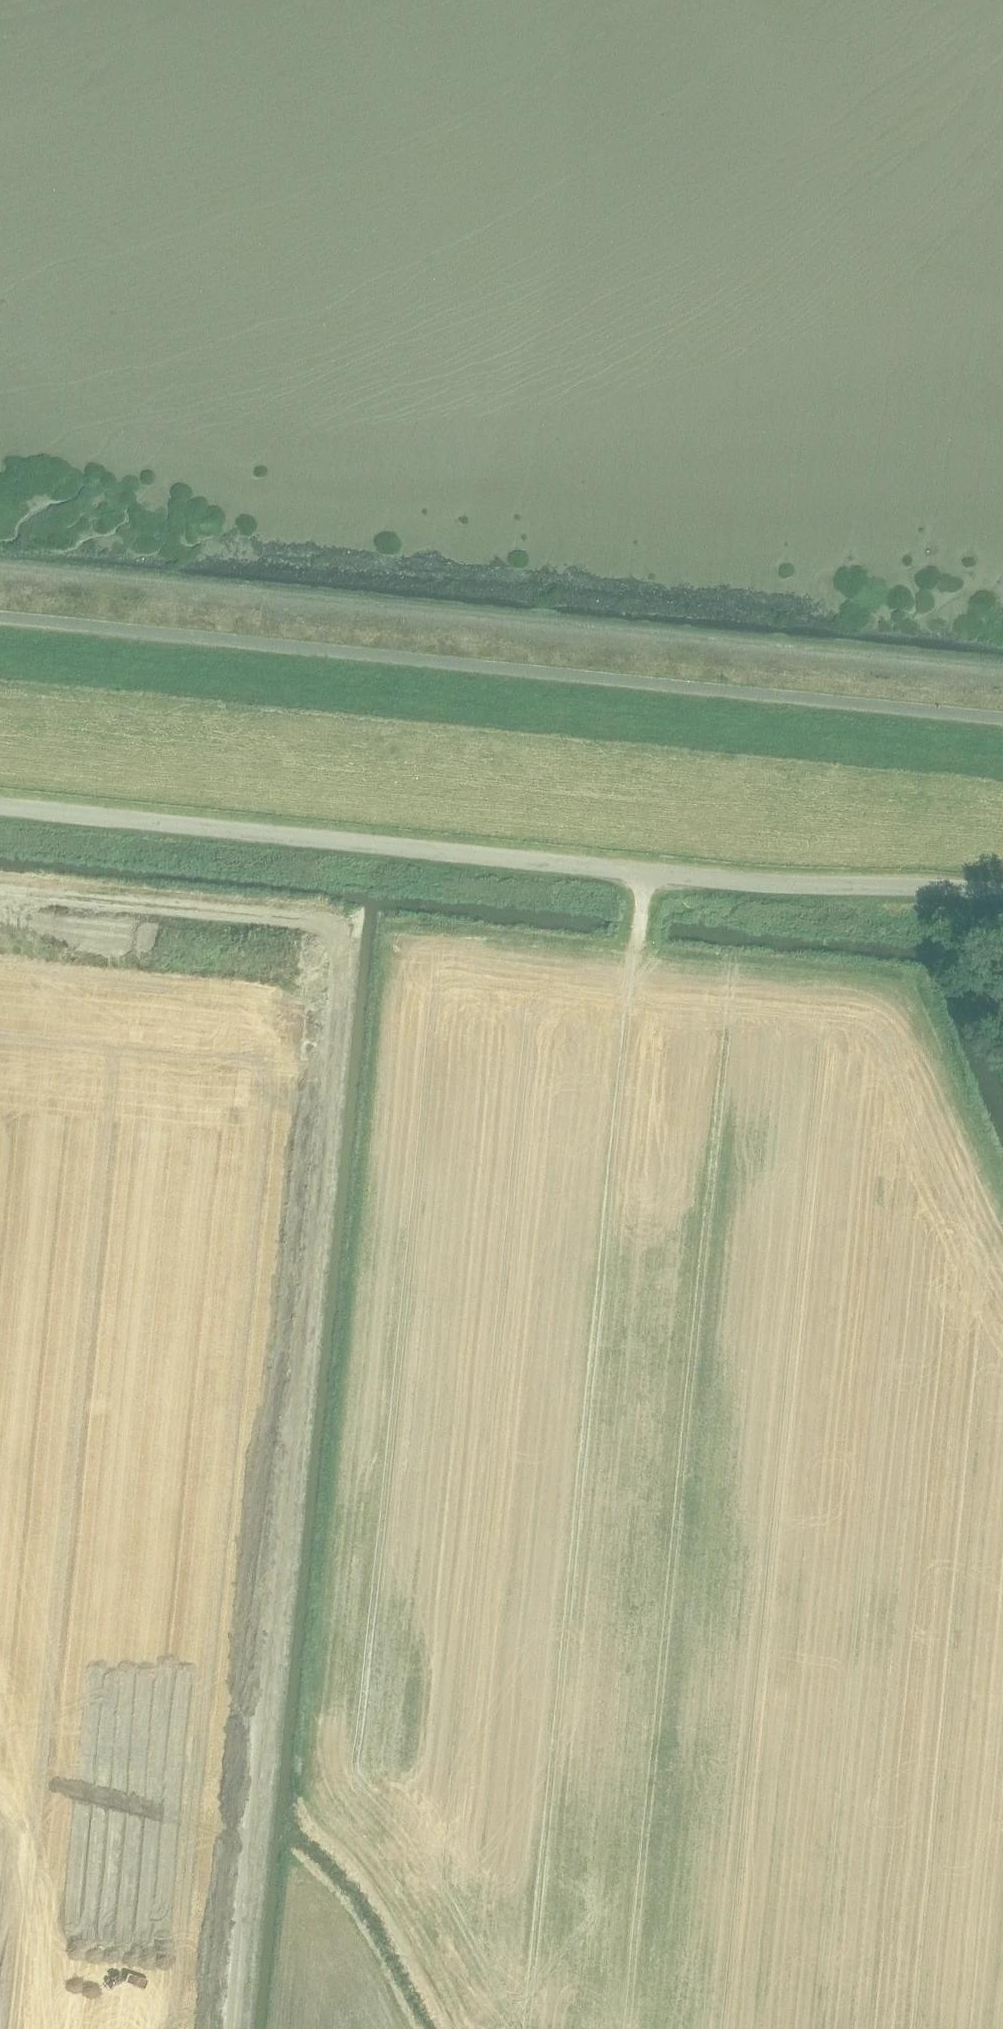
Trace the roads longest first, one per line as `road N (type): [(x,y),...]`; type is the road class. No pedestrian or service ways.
road 1 (unclassified): [(1002,893),(787,883),(0,803)]

